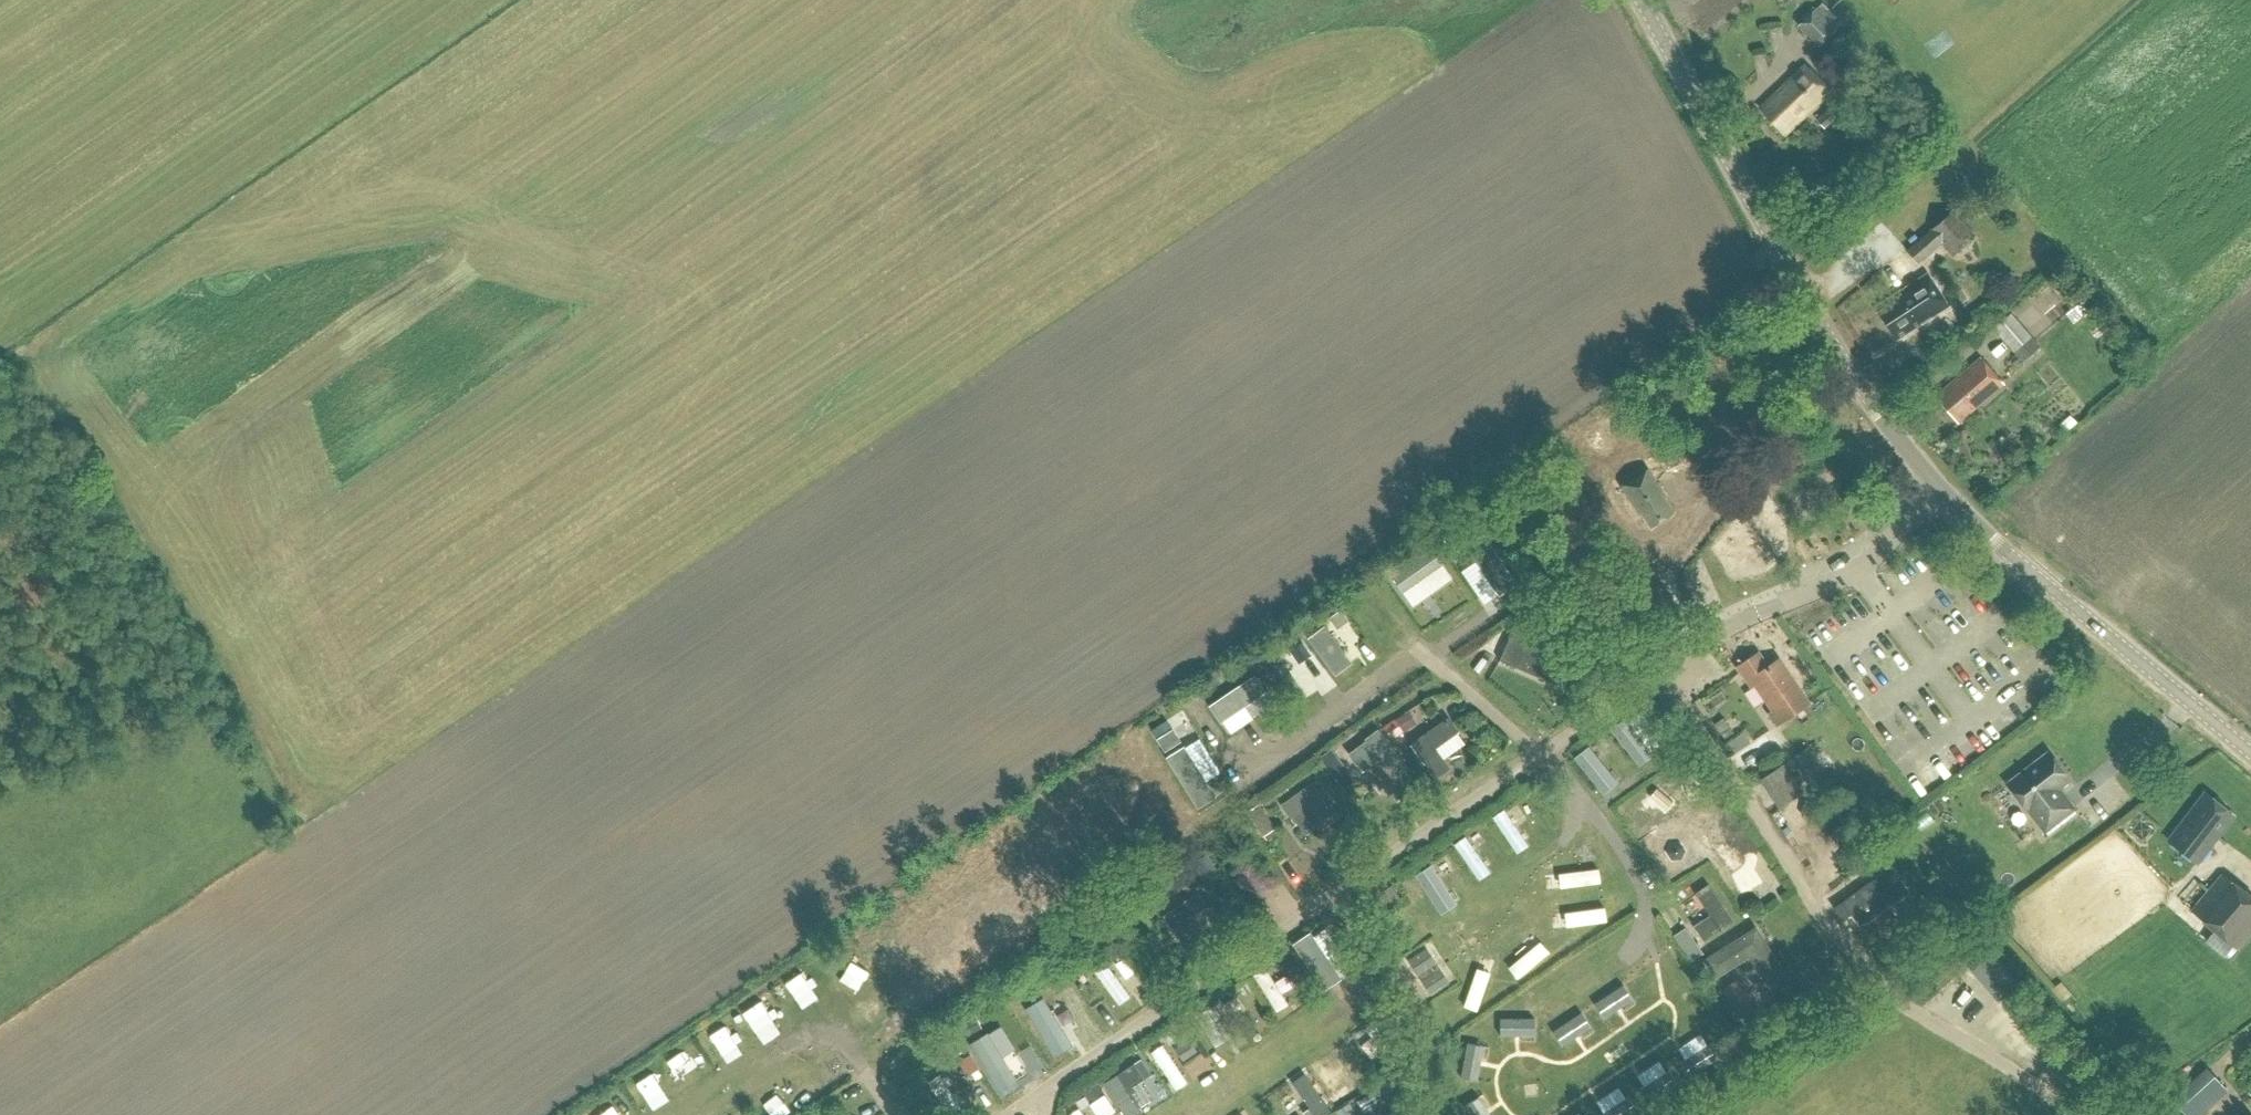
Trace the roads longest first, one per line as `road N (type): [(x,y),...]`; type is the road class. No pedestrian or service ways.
road 1 (tertiary): [(2250,757),(1978,529),(1900,444),(1859,387),(1642,0)]

